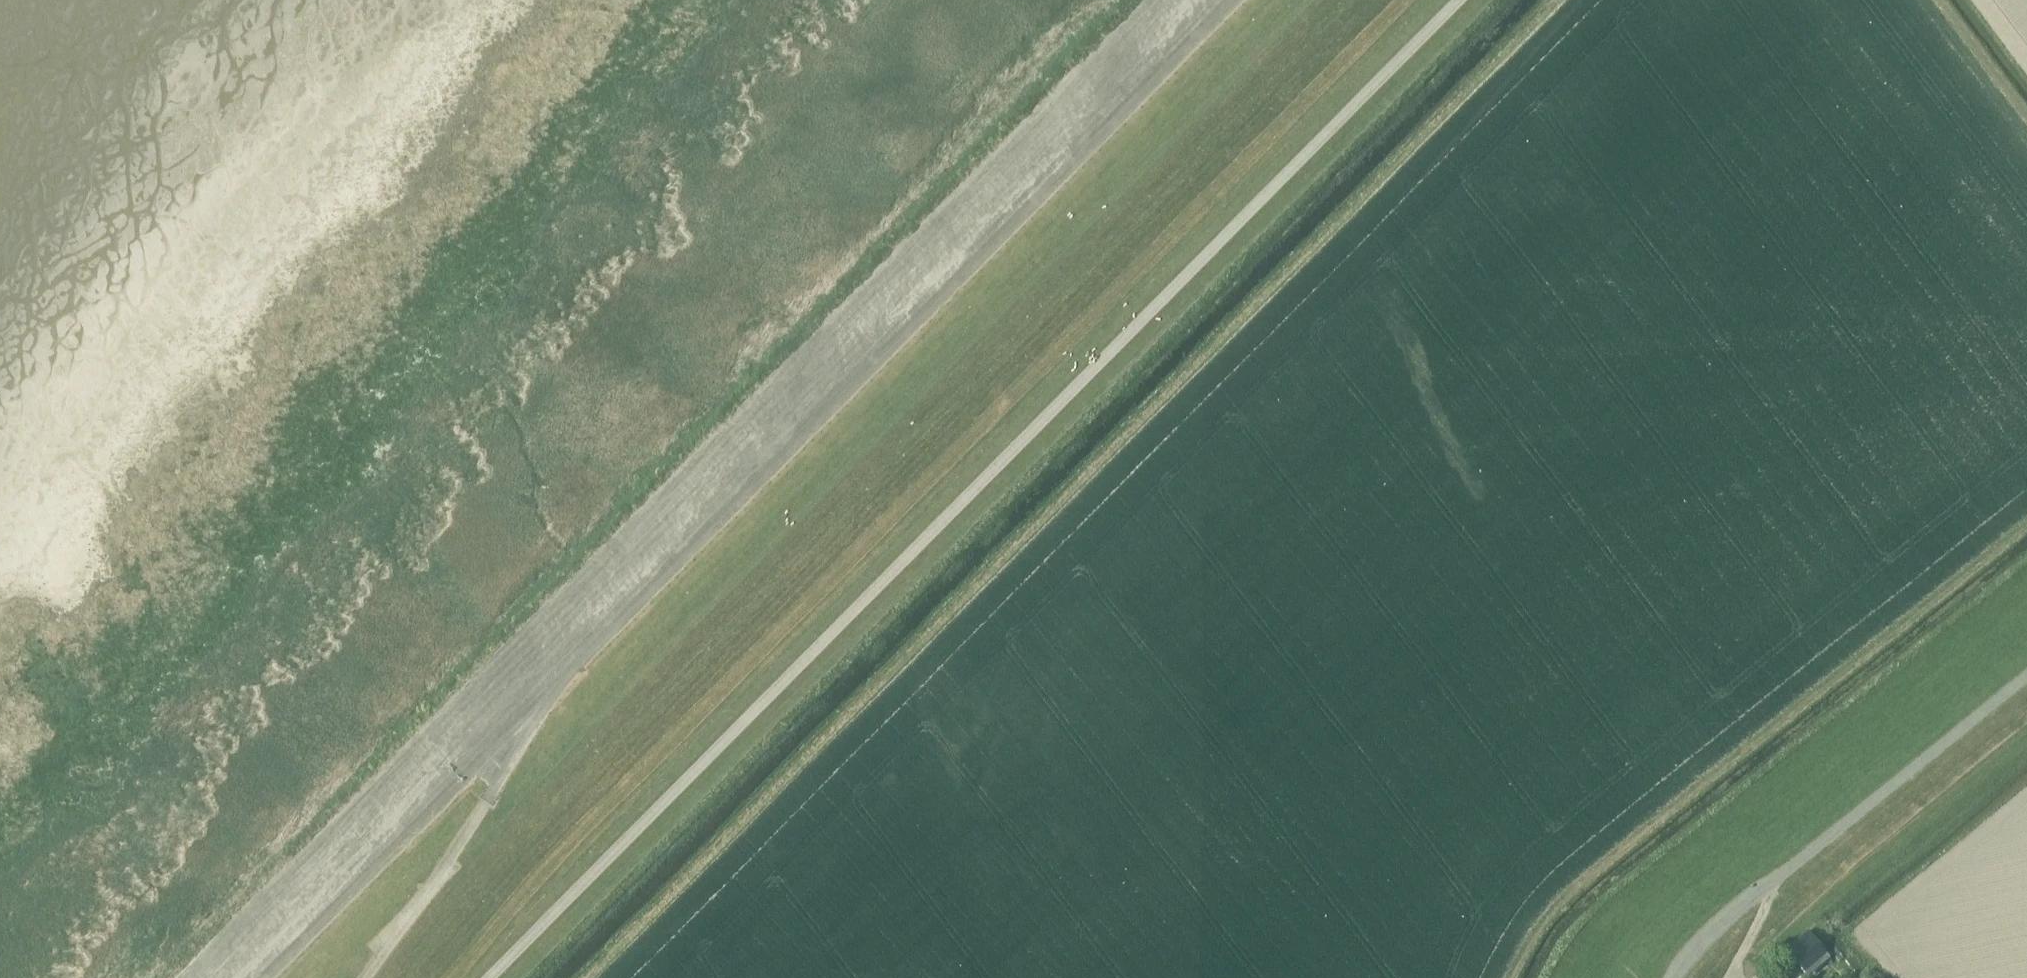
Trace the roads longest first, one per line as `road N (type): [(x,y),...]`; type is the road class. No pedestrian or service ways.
road 1 (unclassified): [(491,977),(1460,0)]
road 2 (unclassified): [(1676,977),(1741,909),(2026,678)]

